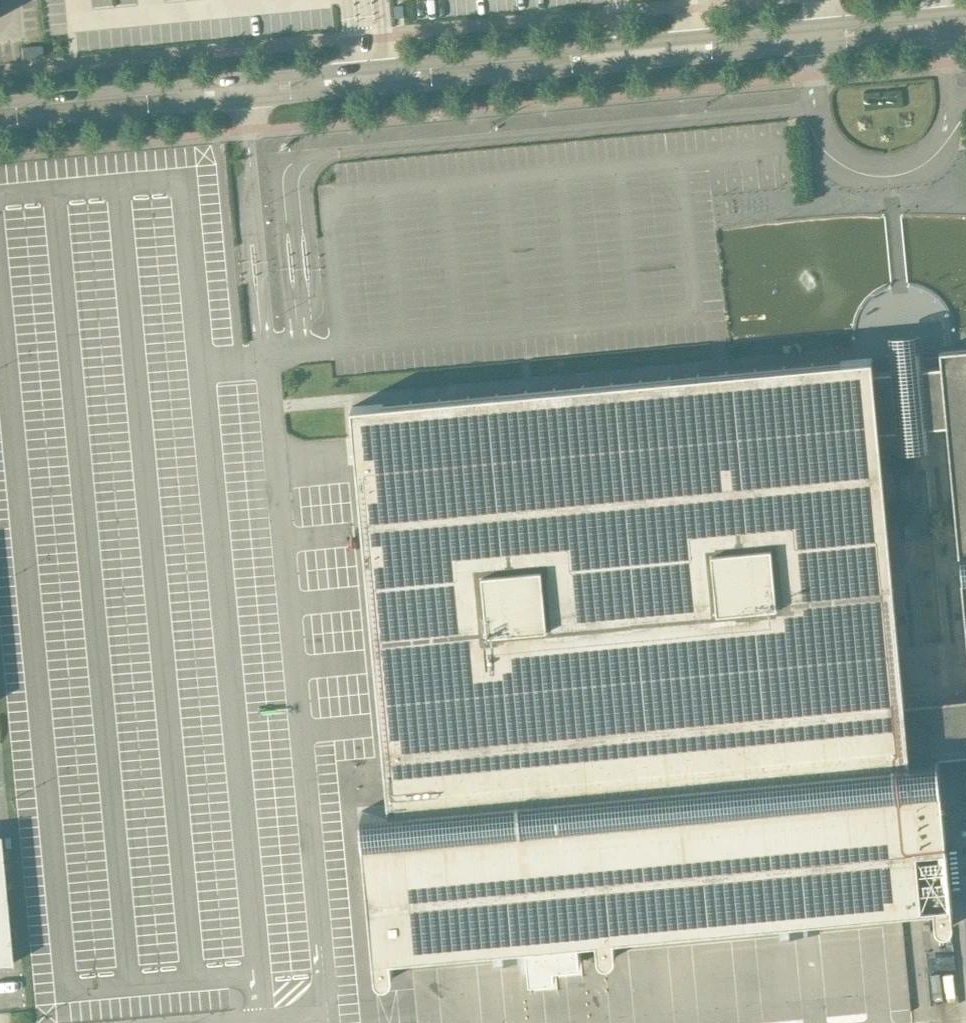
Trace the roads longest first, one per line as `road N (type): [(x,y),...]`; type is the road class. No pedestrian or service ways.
road 1 (unclassified): [(965,12),(240,79)]
road 2 (unclassified): [(242,102),(965,32)]
road 3 (unclassified): [(0,124),(242,102)]
road 4 (unclassified): [(240,79),(0,102)]

